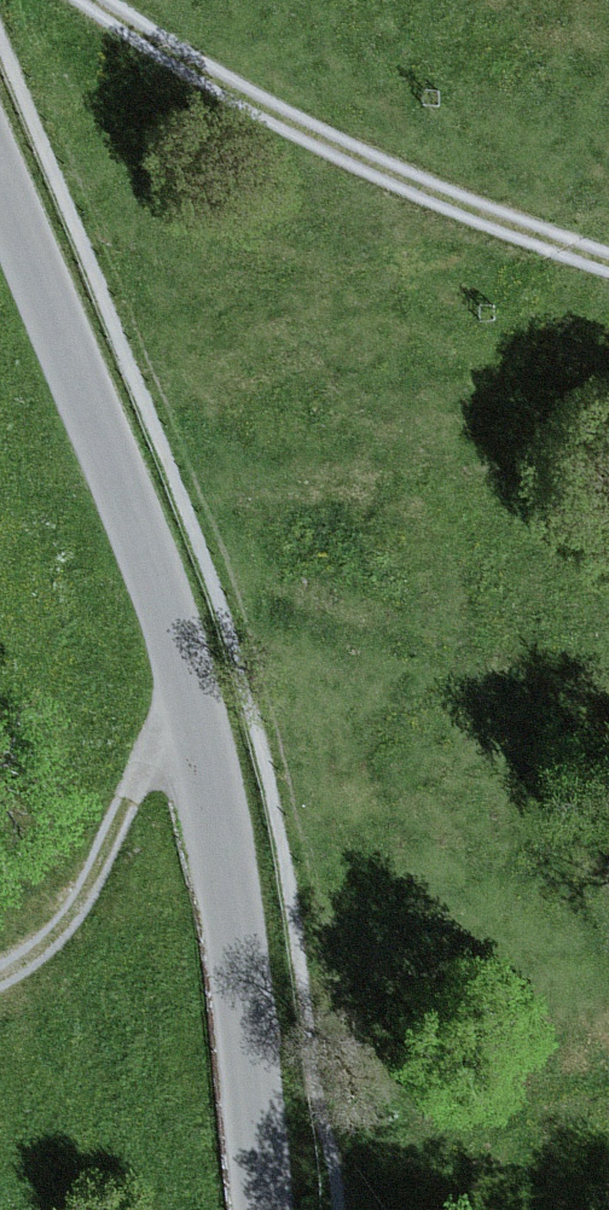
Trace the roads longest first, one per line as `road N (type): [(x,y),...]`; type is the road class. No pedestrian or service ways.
road 1 (tertiary): [(262,1209),(234,950),(189,696),(138,530),(0,186)]
road 2 (track): [(96,0),(300,130),(608,259)]
road 3 (track): [(189,696),(141,770),(93,878),(46,943),(0,972)]

